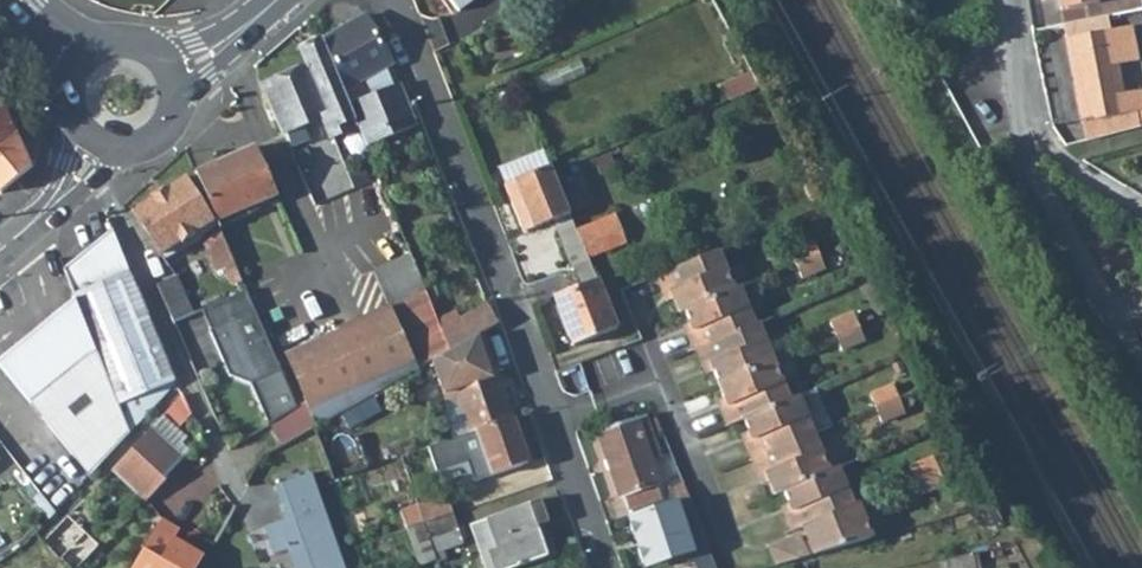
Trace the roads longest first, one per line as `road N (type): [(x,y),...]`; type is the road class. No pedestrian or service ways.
road 1 (residential): [(606,567),(398,0)]
road 2 (tertiary): [(0,246),(54,201),(96,143)]
road 3 (tertiary): [(96,143),(128,149),(159,134),(174,104),(168,71)]
road 4 (residential): [(1009,0),(1028,130)]
road 5 (tertiary): [(276,0),(229,42),(168,71)]

